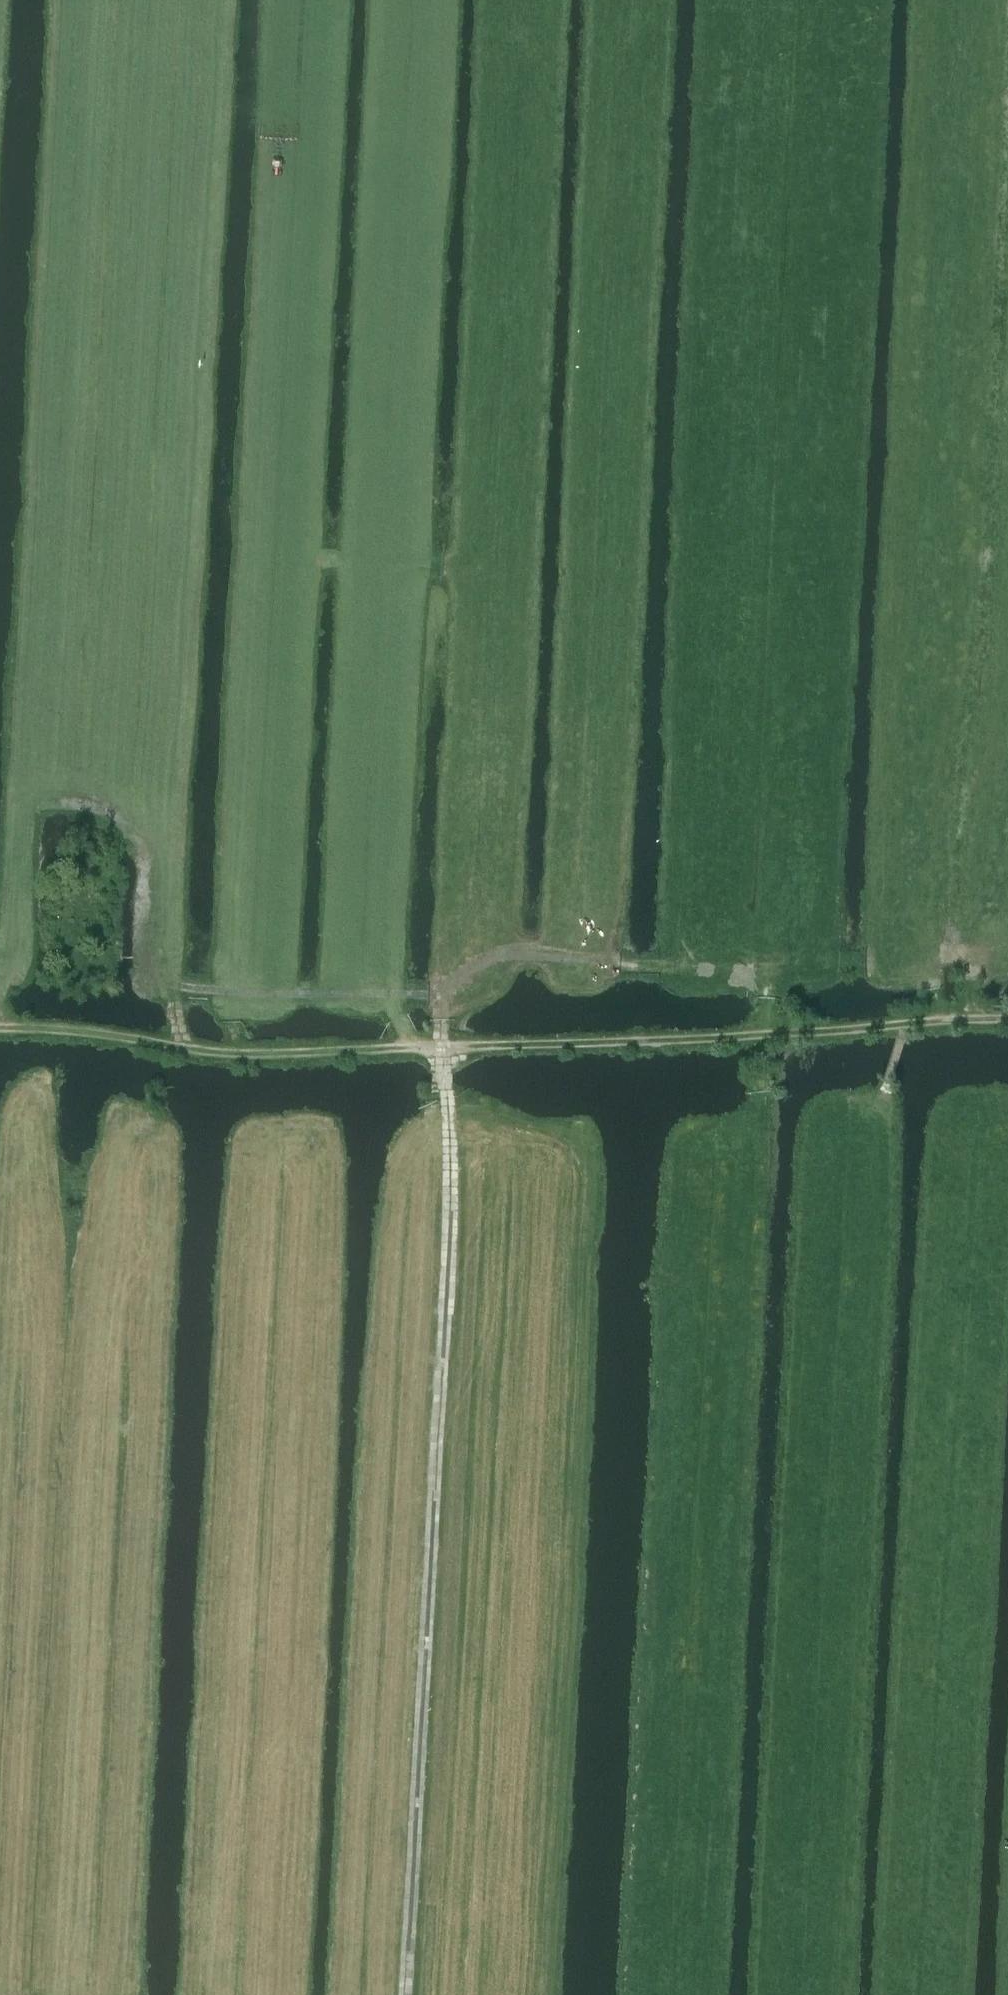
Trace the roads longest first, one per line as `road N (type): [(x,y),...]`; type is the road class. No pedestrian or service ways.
road 1 (track): [(0,1027),(87,1029),(246,1056),(1007,1019)]
road 2 (track): [(409,1994),(454,1252),(446,1048)]

